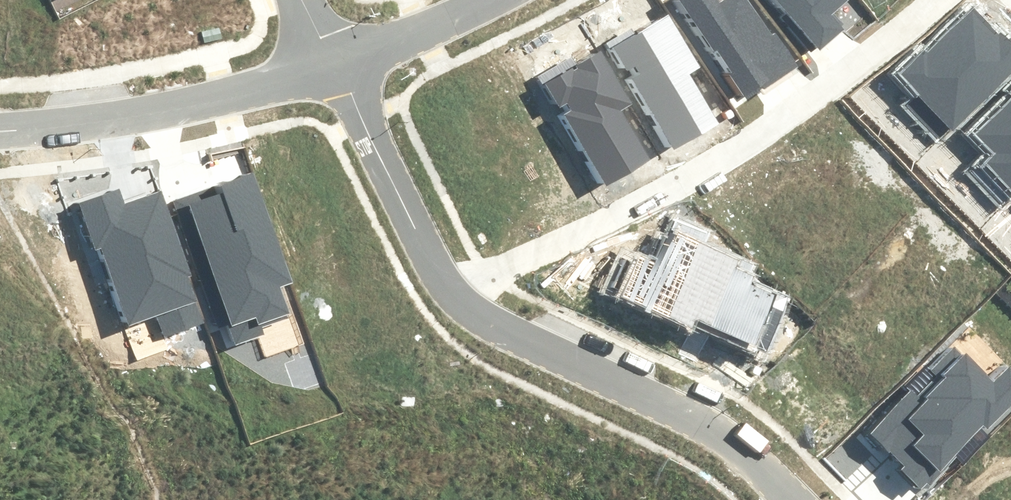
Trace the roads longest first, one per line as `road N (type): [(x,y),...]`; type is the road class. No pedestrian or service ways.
road 1 (residential): [(450,279),(670,186),(928,0)]
road 2 (residential): [(450,279),(490,327),(715,430),(786,499)]
road 3 (residential): [(0,125),(224,96),(336,57)]
road 4 (residential): [(336,57),(424,248),(450,279)]
road 5 (residential): [(336,57),(473,0)]

